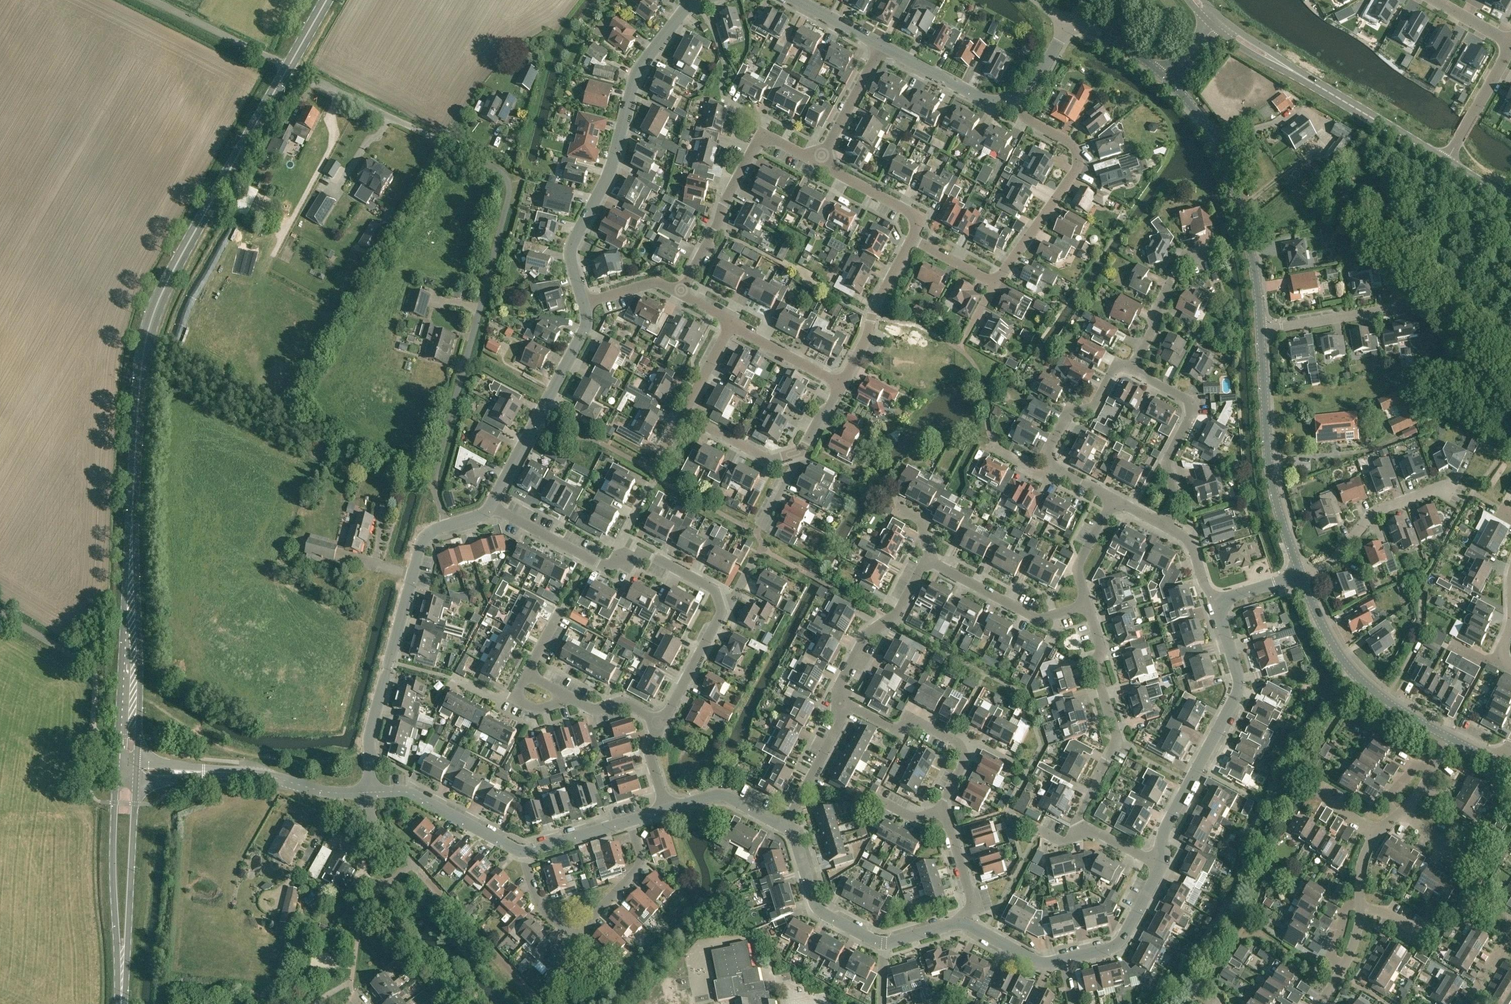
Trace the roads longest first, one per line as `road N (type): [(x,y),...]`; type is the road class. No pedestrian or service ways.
road 1 (residential): [(447,526),(432,487),(507,181),(289,65)]
road 2 (secondary): [(130,503),(146,337),(179,258),(289,65)]
road 3 (residential): [(586,304),(574,239),(611,172),(643,64),(699,0)]
road 4 (residential): [(447,526),(423,540),(373,722),(371,792)]
road 5 (residential): [(1157,863),(1165,829),(1238,697),(1214,606)]
road 6 (residential): [(1262,332),(1234,181),(1210,129),(1168,79)]
road 7 (secondary): [(137,772),(139,634),(130,503)]
road 8 (secondary): [(130,503),(118,771)]
road 9 (residential): [(1301,576),(1274,492),(1262,332)]
road 10 (residential): [(1080,835),(1079,817),(1117,743),(1088,605)]
road 11 (residential): [(995,283),(1077,170),(1070,143),(1027,119),(1015,97)]
road 12 (residential): [(526,850),(537,900),(565,928),(578,929),(641,865),(631,820)]
road 13 (residential): [(684,288),(763,134),(820,163)]
road 14 (residential): [(137,772),(371,792)]
road 15 (secondary): [(118,771),(122,1003)]
road 16 (secondary): [(123,1003),(137,772)]
road 17 (residential): [(1450,743),(1343,663),(1301,576)]
road 18 (residential): [(492,505),(583,335),(586,304)]
road 19 (residential): [(1164,526),(1172,510),(1167,460),(1193,408),(1135,364)]
road 20 (residential): [(944,810),(965,761),(957,745),(918,723),(893,727),(848,706)]
road 21 (residential): [(1301,576),(1328,567),(1371,515),(1435,489),(1451,492)]
road 22 (secondary): [(1445,163),(1293,71)]
road 23 (residential): [(848,706),(840,687),(867,634),(895,619),(926,561)]
road 24 (residential): [(1088,605),(1036,618),(926,561)]
road 25 (residential): [(371,792),(413,793),(526,850)]
road 26 (residential): [(785,827),(814,901),(885,945)]
road 27 (residential): [(841,382),(910,237)]
road 28 (residential): [(1262,332),(1412,301)]
road 29 (residential): [(661,456),(733,322)]
road 30 (unclassified): [(289,65),(154,0)]
road 31 (residential): [(1050,472),(1065,419),(1085,414),(1116,370),(1135,364)]
road 32 (residential): [(622,560),(605,566),(492,505)]
road 33 (residential): [(882,44),(976,96),(1015,97)]
road 34 (residential): [(1064,958),(1121,939),(1157,863)]
road 35 (residential): [(660,724),(721,612),(718,603)]
road 36 (residential): [(785,827),(848,706)]
road 37 (residential): [(910,237),(920,217),(820,163)]
road 38 (residential): [(1445,163),(1510,44)]
road 39 (residential): [(820,163),(882,44)]
road 40 (residential): [(1135,364),(1185,259),(1198,256)]
road 41 (residential): [(667,809),(722,795),(785,827)]
road 42 (residential): [(733,322),(841,382)]

